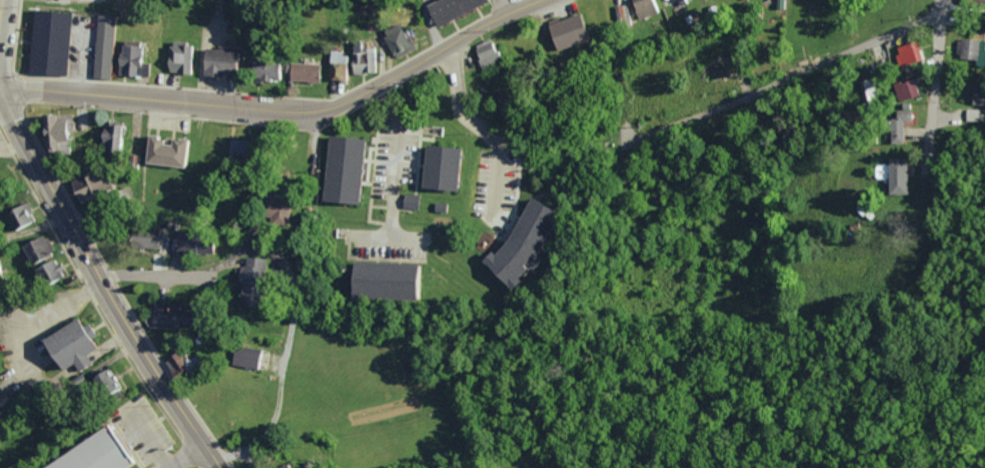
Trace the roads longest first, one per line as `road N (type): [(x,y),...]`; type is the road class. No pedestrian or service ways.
road 1 (secondary): [(543,0),(358,96),(312,111),(0,86)]
road 2 (primary): [(222,467),(121,319),(0,89)]
road 3 (residential): [(937,10),(614,142)]
road 4 (residential): [(938,0),(922,166)]

